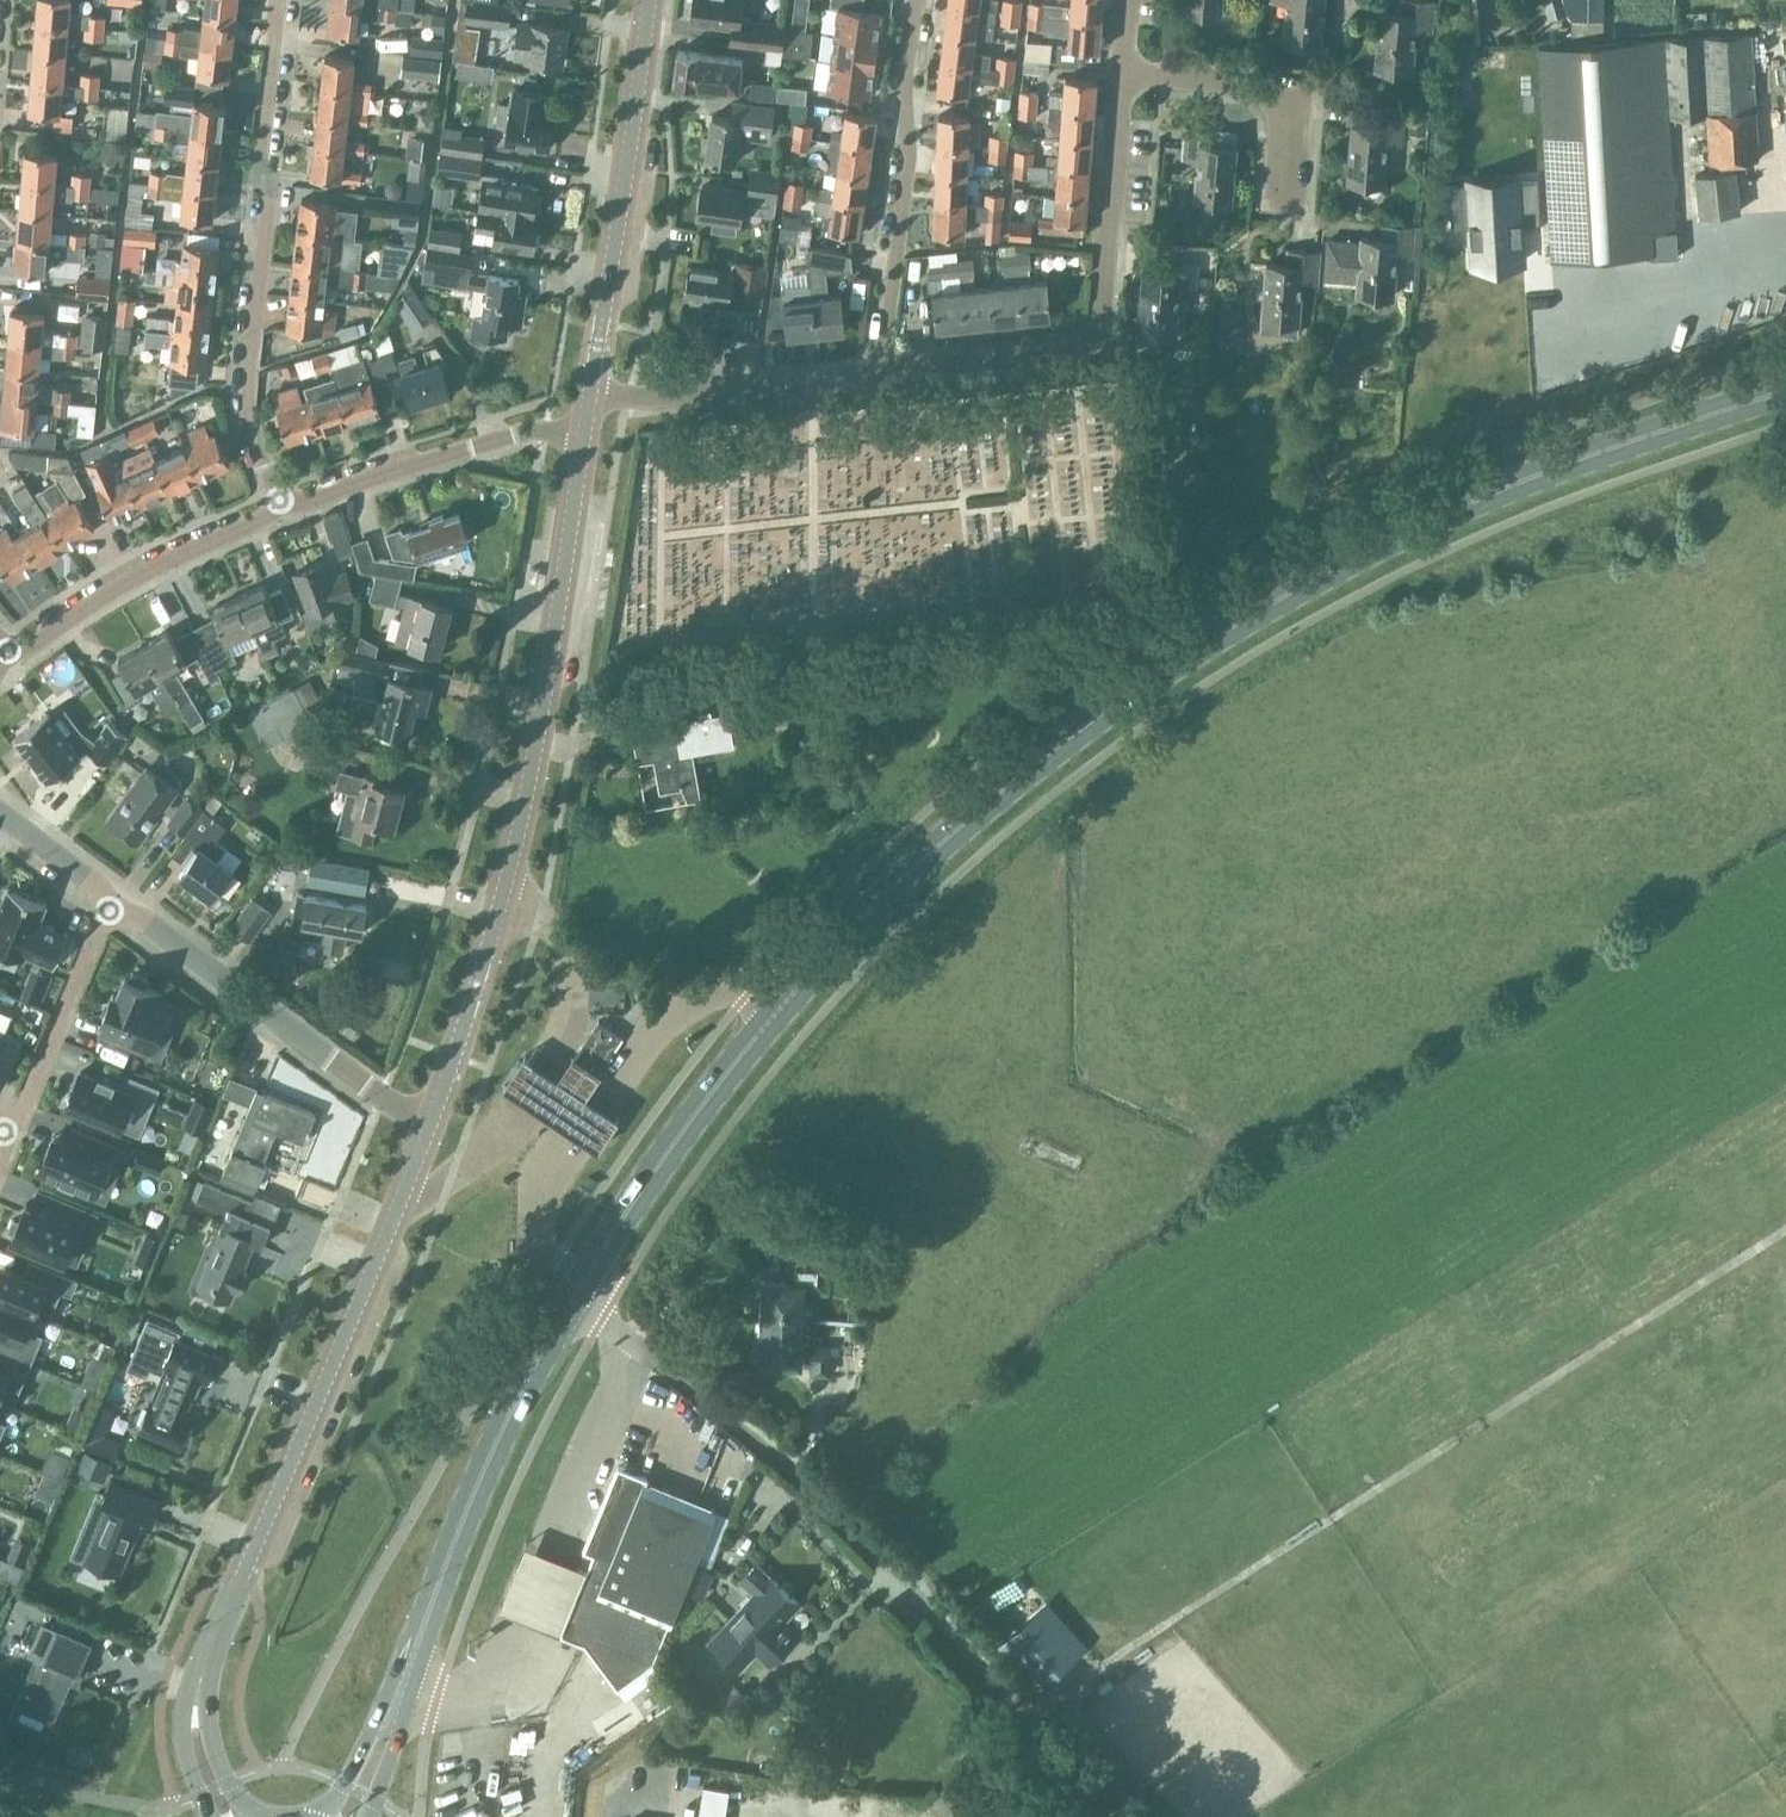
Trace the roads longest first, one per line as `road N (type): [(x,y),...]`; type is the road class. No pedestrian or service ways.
road 1 (primary): [(348,1816),(480,1480),(572,1300),(787,1002),(906,878),(1154,681),(1348,559),(1523,482),(1785,388)]
road 2 (tertiary): [(219,1816),(195,1724),(203,1668),(430,1123)]
road 3 (tertiary): [(430,1123),(519,829),(571,523)]
road 4 (residential): [(274,516),(251,453),(241,363),(286,0)]
road 5 (residential): [(879,369),(1097,341),(1118,74)]
road 6 (tertiary): [(650,0),(592,395)]
road 7 (residential): [(430,1123),(381,1097),(150,923),(111,906)]
road 8 (residential): [(879,369),(927,0)]
road 9 (unclassified): [(1112,1816),(885,1568)]
road 10 (residential): [(585,433),(541,431),(274,516)]
road 11 (residential): [(274,516),(116,586),(9,656)]
road 12 (residential): [(1118,74),(1292,87),(1284,208)]
road 13 (residential): [(592,395),(641,398),(879,369)]
road 14 (residential): [(11,1136),(111,906)]
road 15 (residential): [(111,906),(88,877),(0,814)]

